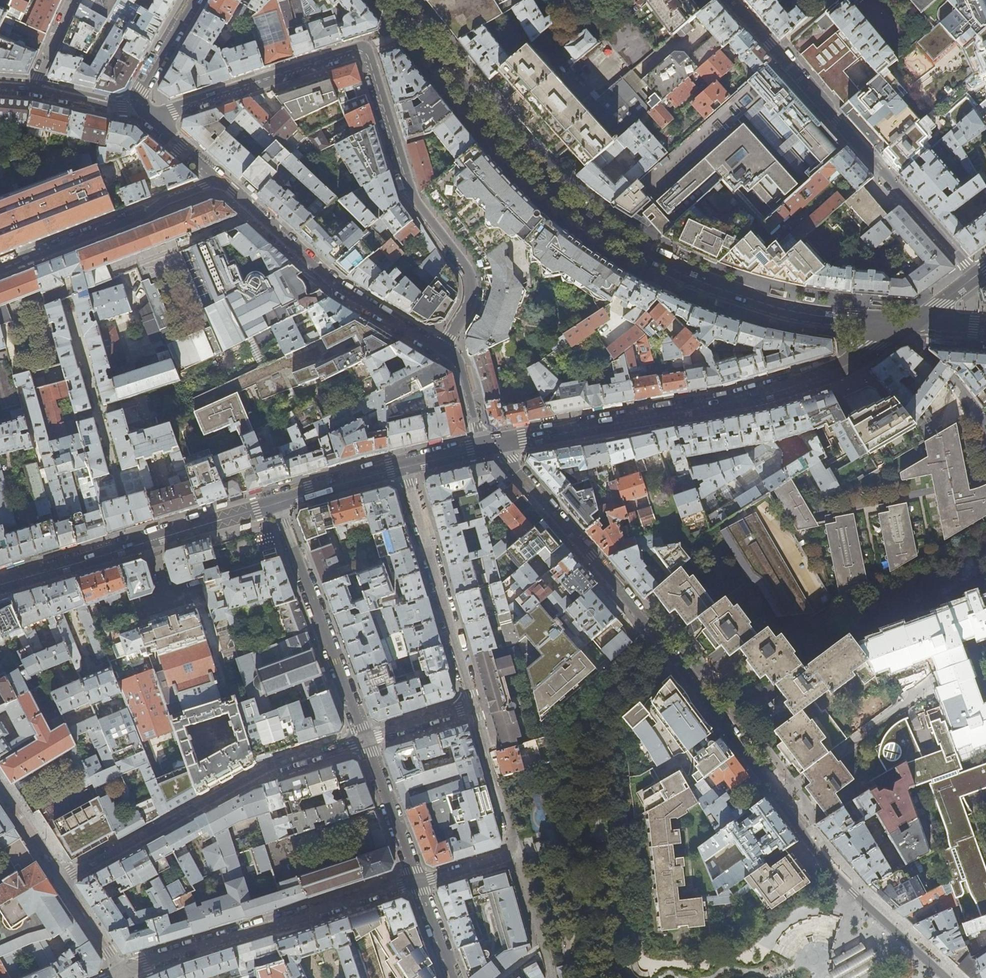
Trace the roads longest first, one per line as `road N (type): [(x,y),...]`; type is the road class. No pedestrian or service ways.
road 1 (secondary): [(391,0),(514,151),(631,247),(719,290),(905,324)]
road 2 (residential): [(442,348),(469,305),(472,281),(413,200),(364,51),(153,117)]
road 3 (residential): [(777,800),(635,607),(497,443)]
road 4 (tertiary): [(905,324),(850,360),(744,397),(497,443)]
road 5 (residential): [(730,0),(974,276)]
road 6 (residential): [(121,975),(417,882)]
road 7 (tertiary): [(278,504),(0,587)]
road 8 (residential): [(442,348),(334,281),(220,180)]
road 9 (residential): [(366,739),(278,504)]
road 10 (residential): [(474,708),(405,468)]
road 11 (residential): [(946,977),(828,868),(777,800)]
road 12 (residential): [(0,266),(220,180)]
road 13 (residential): [(417,882),(366,739)]
road 14 (residential): [(512,849),(474,708)]
road 15 (residential): [(512,849),(550,977)]
road 16 (tertiary): [(405,468),(278,504)]
road 17 (residential): [(134,104),(195,0)]

